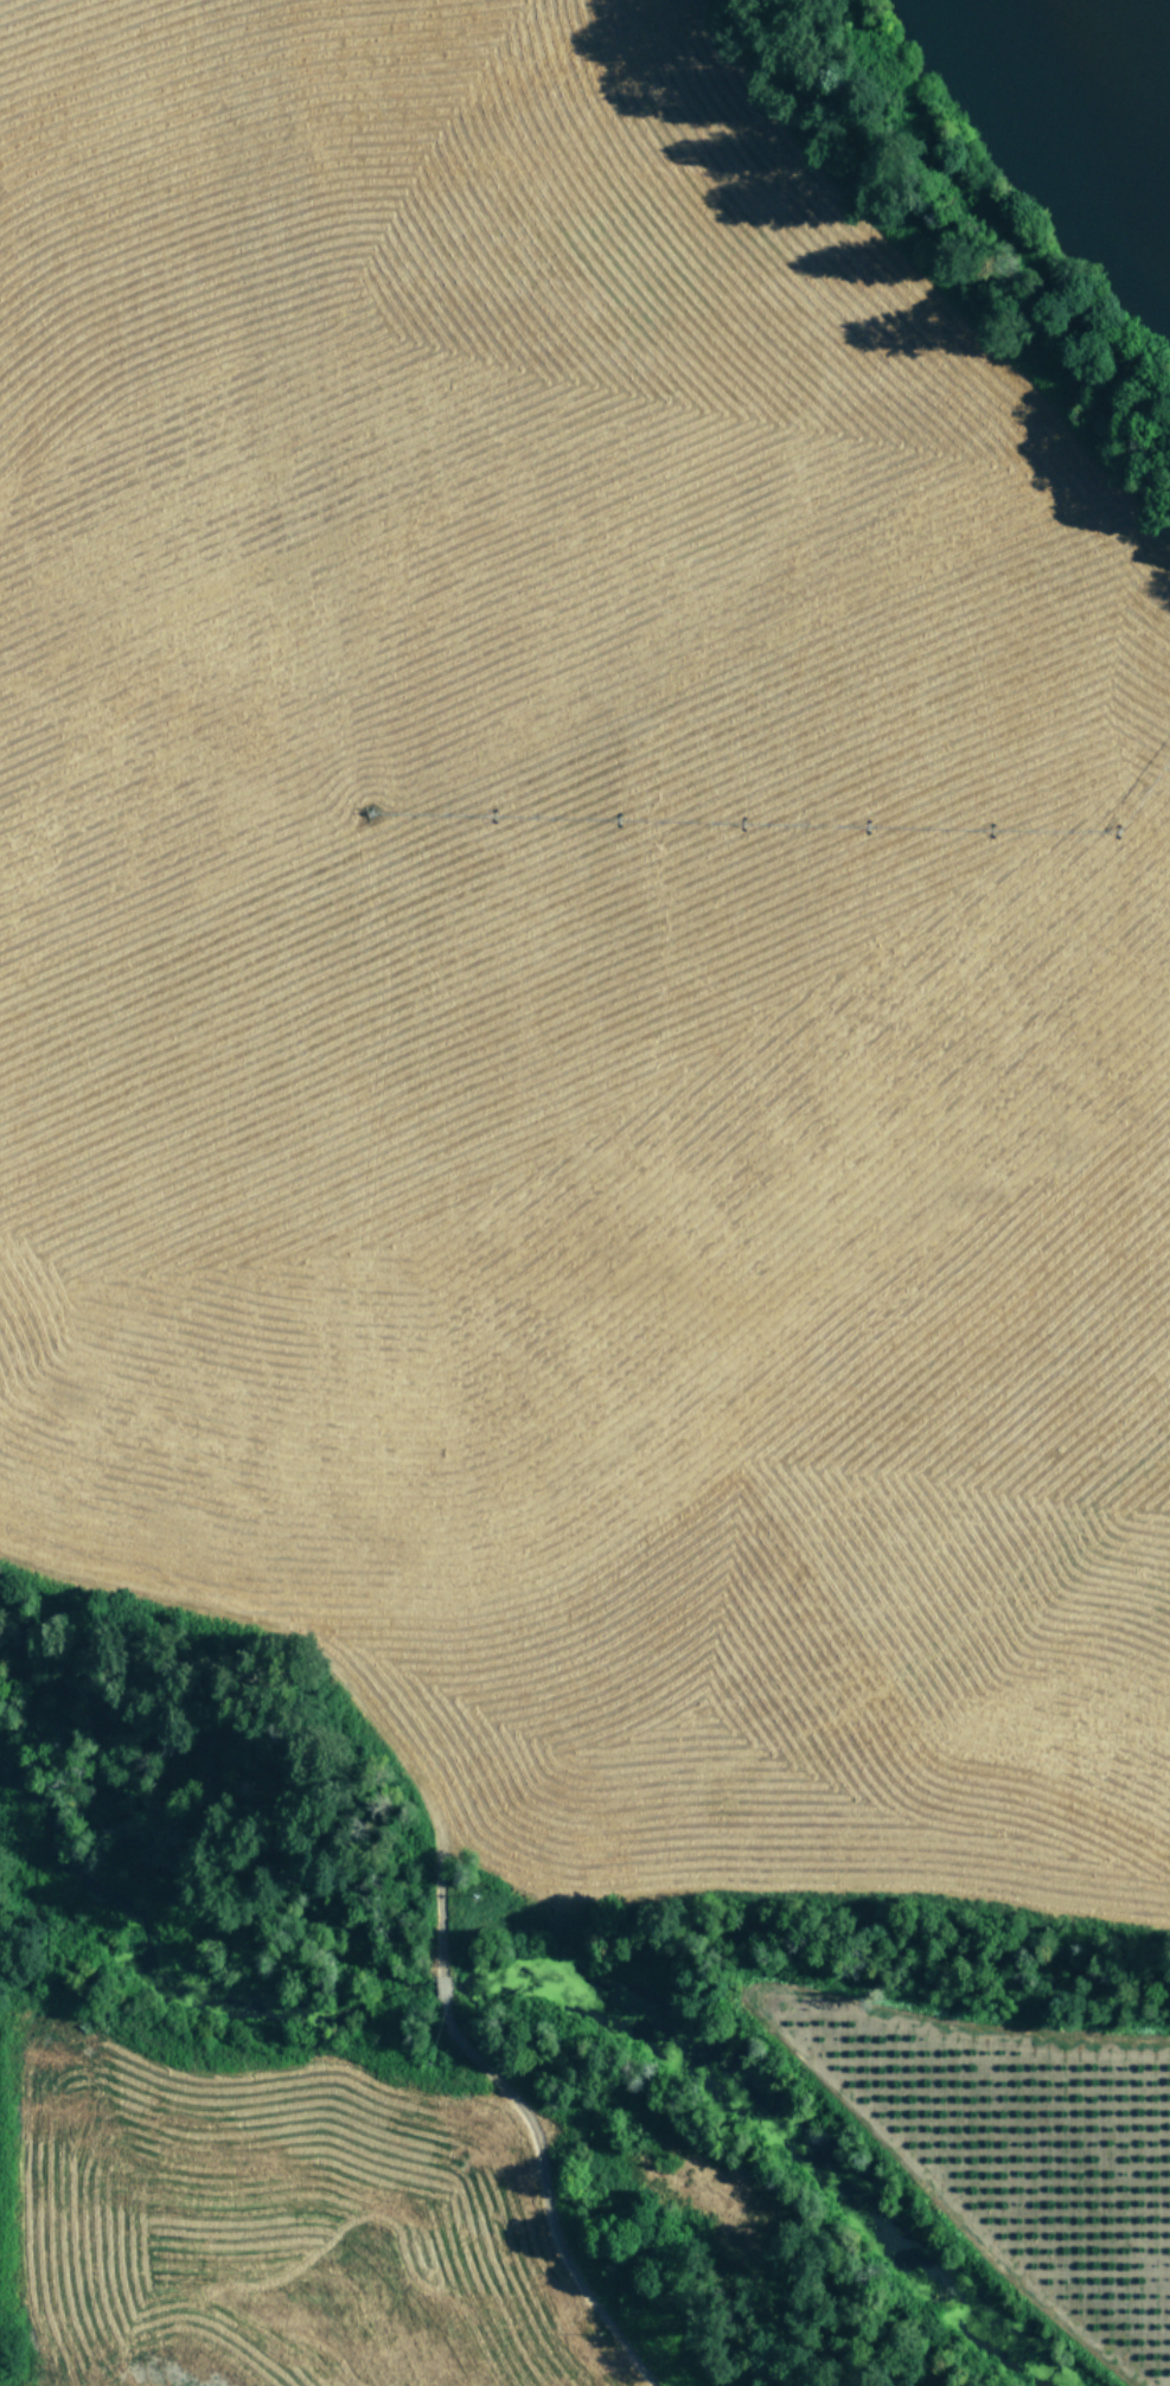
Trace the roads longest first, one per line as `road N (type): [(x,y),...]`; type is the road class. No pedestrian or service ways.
road 1 (residential): [(449,1984),(436,1860),(415,1846),(408,1761),(366,1676),(381,1620),(486,1528),(901,1287),(1169,1257)]

